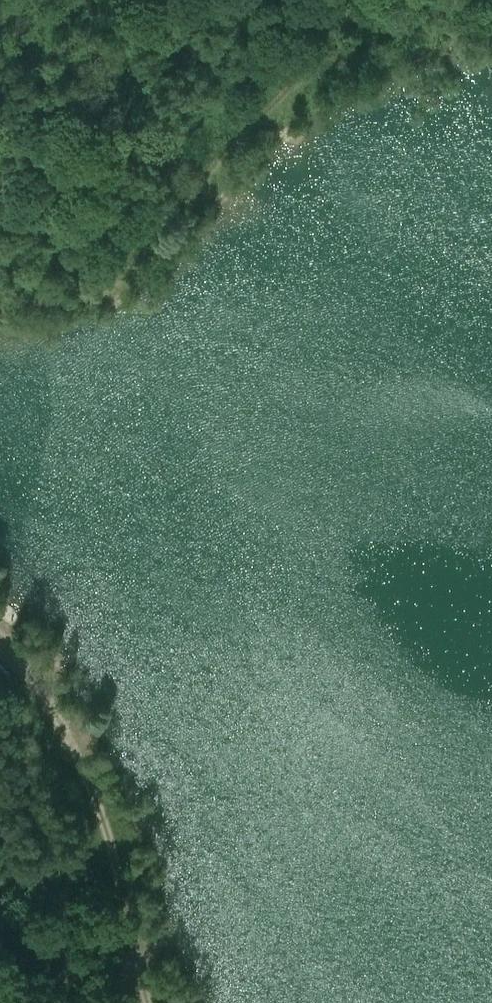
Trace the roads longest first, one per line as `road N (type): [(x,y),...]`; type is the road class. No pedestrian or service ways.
road 1 (track): [(461,0),(290,96),(113,286),(72,303),(22,302),(0,287)]
road 2 (track): [(0,649),(63,722),(96,800),(150,1002)]

